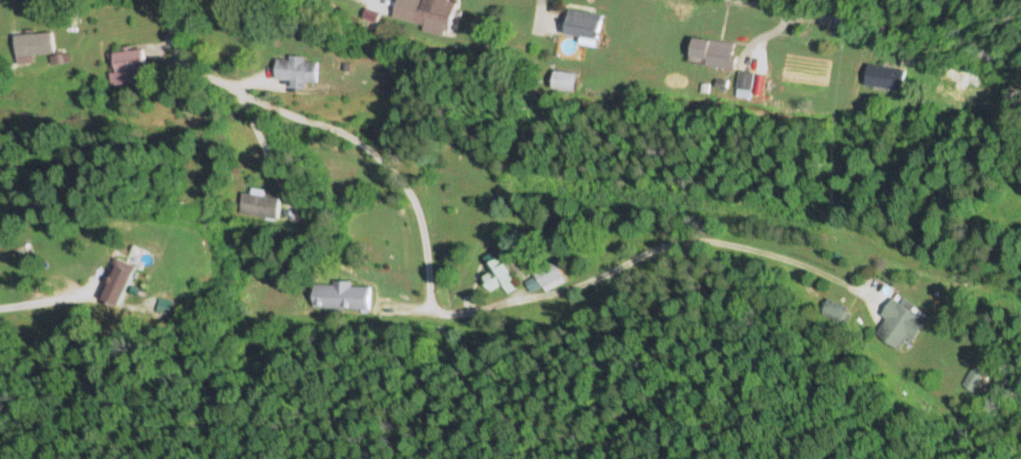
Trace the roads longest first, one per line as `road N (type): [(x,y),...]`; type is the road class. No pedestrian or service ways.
road 1 (residential): [(231,400),(318,413),(410,389),(448,346),(461,288),(446,232),(360,168),(343,121),(356,0)]
road 2 (residential): [(1020,69),(768,0)]
road 3 (residential): [(231,195),(279,191),(309,168),(343,121)]

